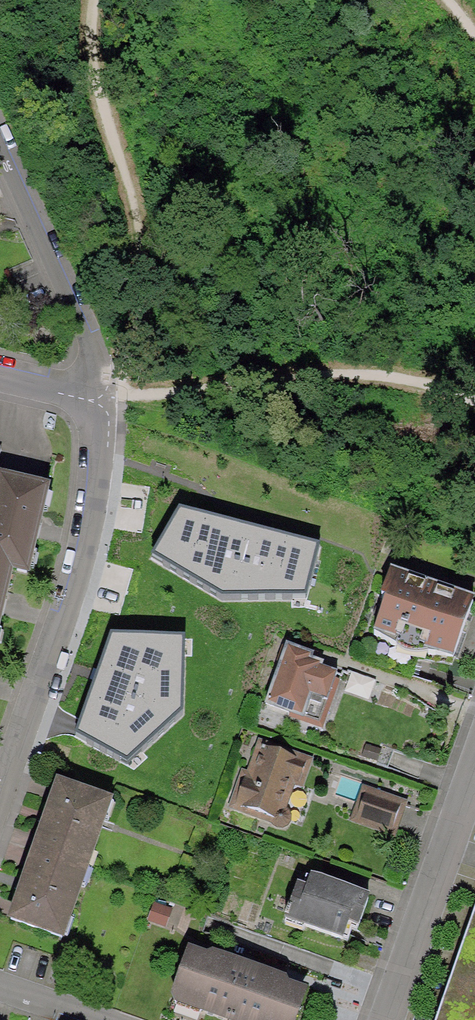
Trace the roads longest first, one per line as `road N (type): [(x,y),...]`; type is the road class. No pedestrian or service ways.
road 1 (track): [(474,410),(422,385),(337,380),(102,402),(140,342),(146,280),(85,43),(88,0)]
road 2 (residential): [(0,795),(83,566),(104,468),(102,402)]
road 3 (residential): [(0,146),(85,332),(102,402)]
road 4 (residential): [(382,1019),(474,775)]

